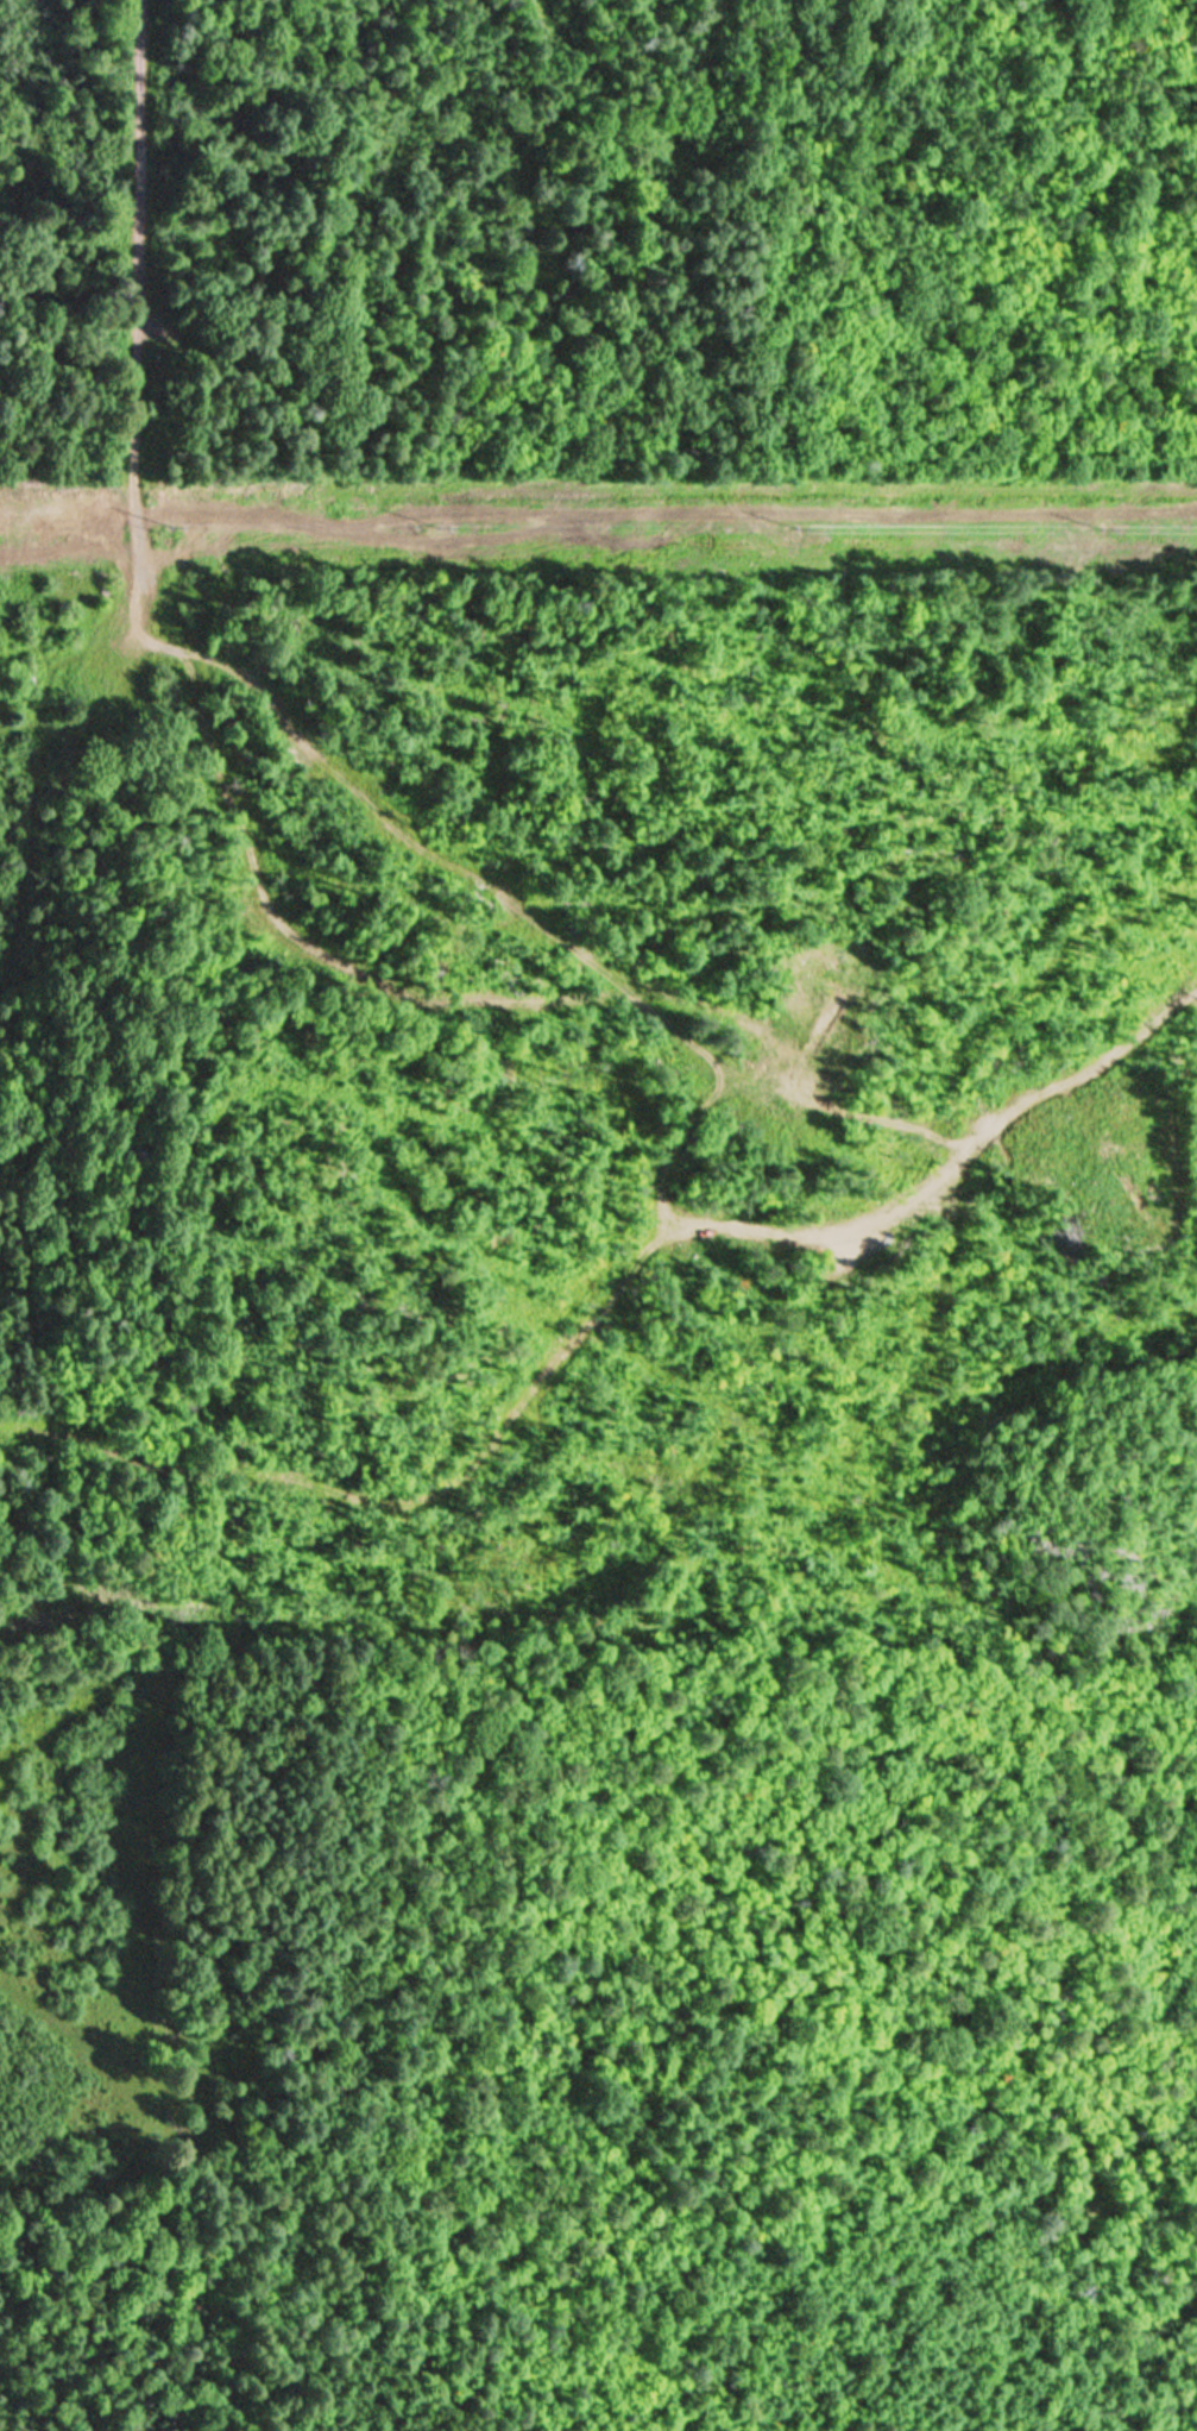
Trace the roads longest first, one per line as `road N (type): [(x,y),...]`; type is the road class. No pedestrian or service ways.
road 1 (residential): [(145,761),(132,0)]

